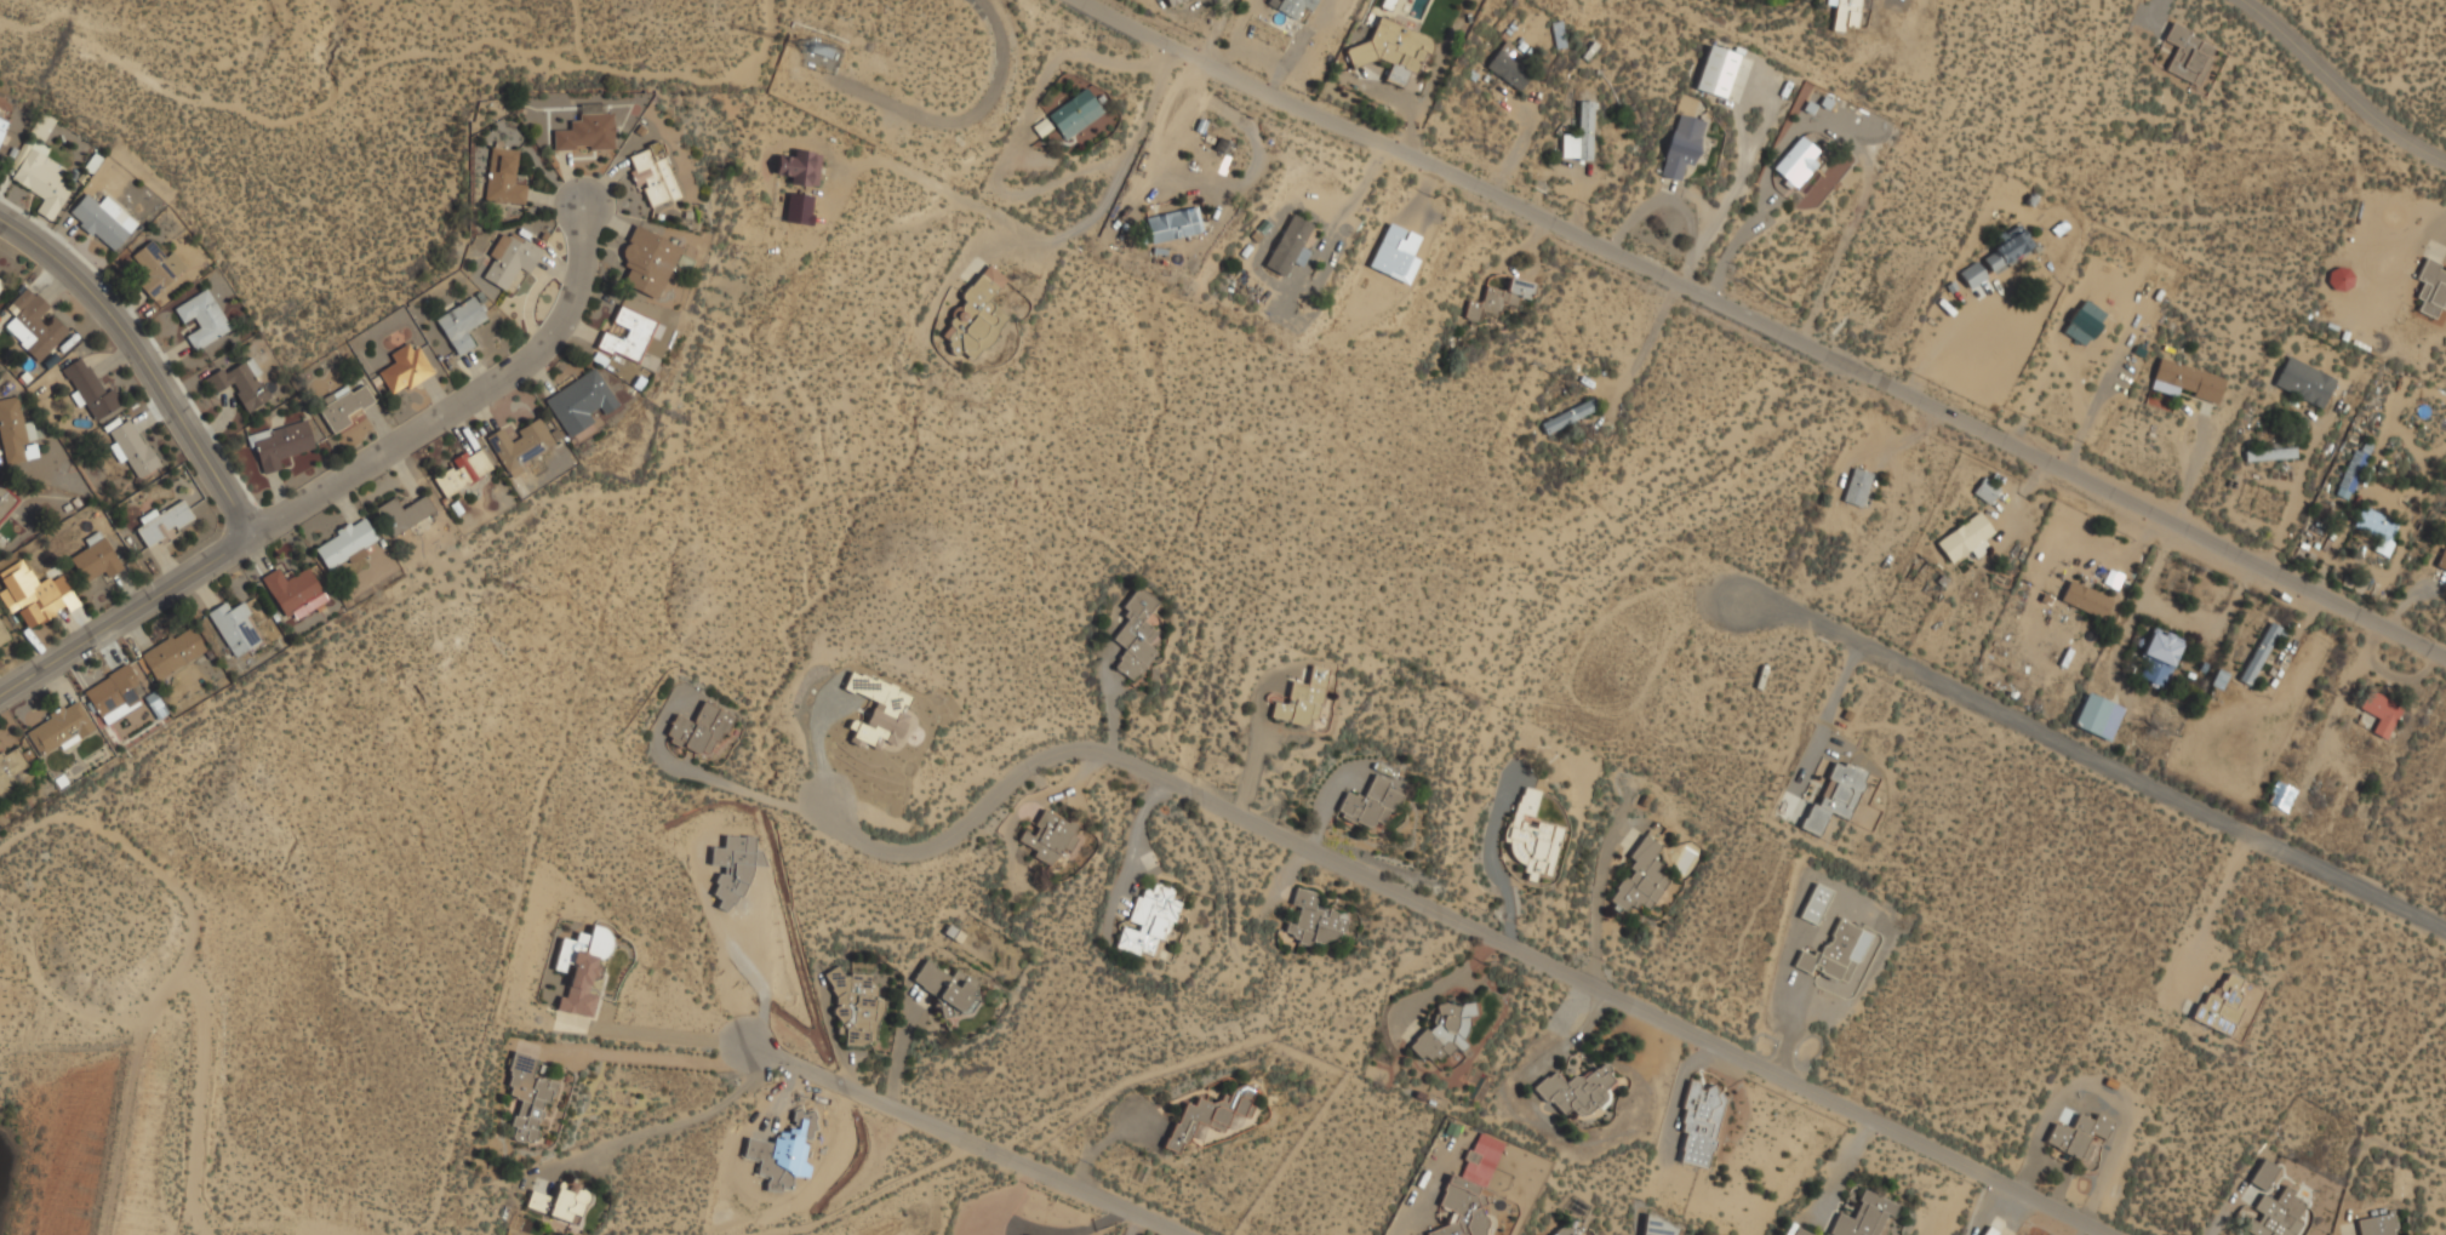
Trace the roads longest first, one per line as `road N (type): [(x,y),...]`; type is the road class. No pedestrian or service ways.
road 1 (residential): [(1081,0),(1607,244),(2445,656)]
road 2 (residential): [(2112,1234),(1133,762),(1085,747),(1036,750),(981,787),(933,834),(891,851),(825,808)]
road 3 (residential): [(1754,599),(1819,614),(2445,921)]
road 4 (residential): [(581,201),(585,274),(568,327),(524,374),(256,537)]
road 5 (residential): [(1179,1234),(750,1047)]
road 6 (tertiary): [(0,216),(69,262),(130,333),(256,537)]
road 7 (tertiary): [(256,537),(0,700)]
road 8 (residential): [(2255,0),(2320,64),(2445,151)]

